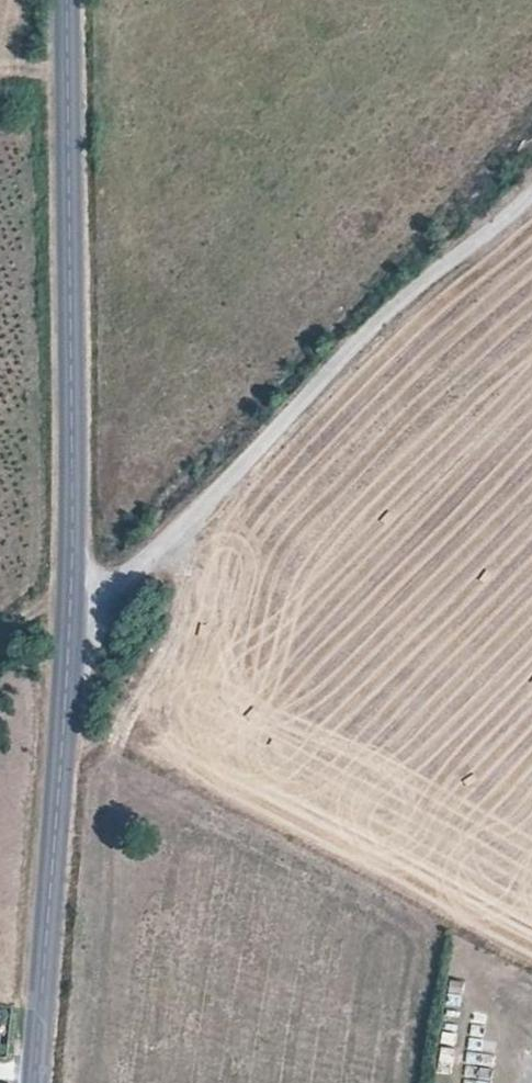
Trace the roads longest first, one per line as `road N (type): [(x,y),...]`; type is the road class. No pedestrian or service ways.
road 1 (unclassified): [(66,675),(129,571),(412,275),(531,172)]
road 2 (tertiary): [(66,675),(63,0)]
road 3 (tertiary): [(34,1082),(66,675)]

